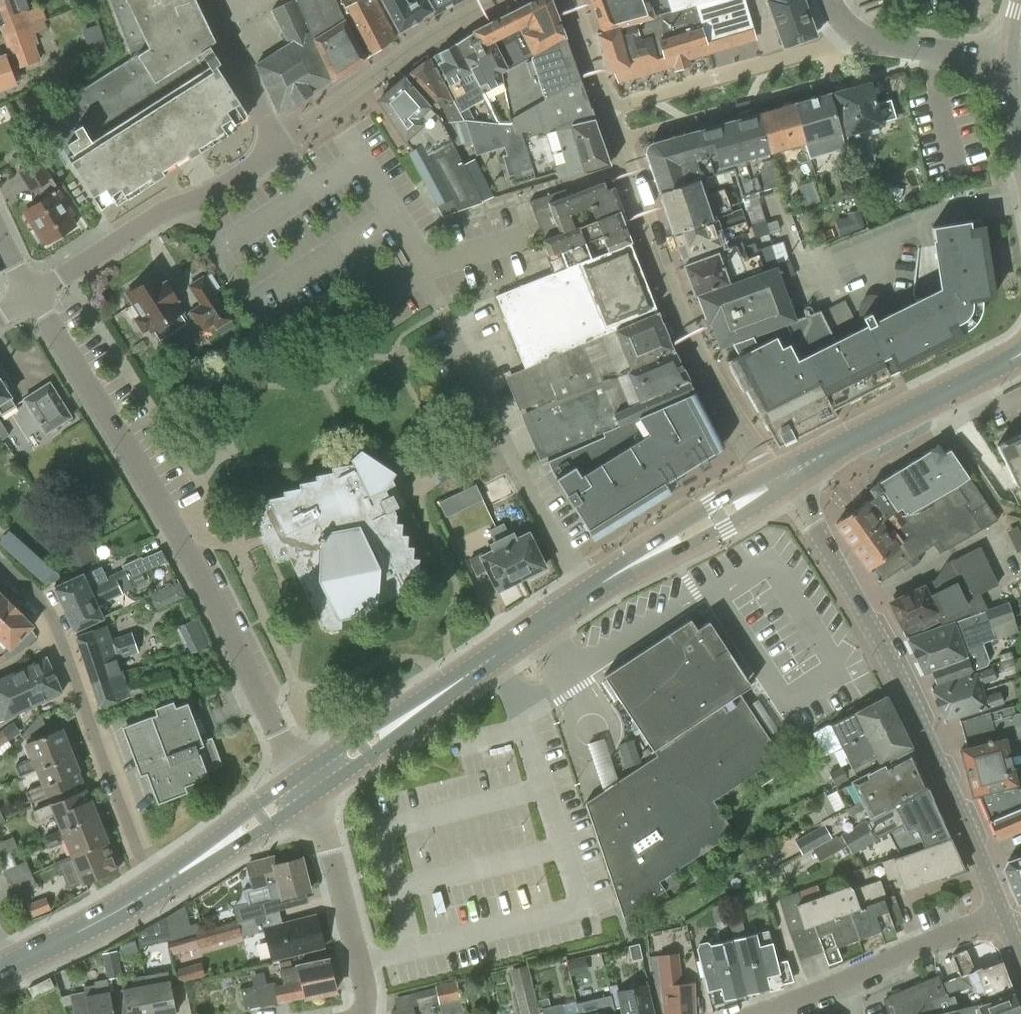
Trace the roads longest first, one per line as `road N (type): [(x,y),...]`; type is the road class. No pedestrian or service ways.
road 1 (residential): [(307,786),(180,541),(30,295)]
road 2 (tertiary): [(1000,912),(881,648),(800,505),(777,481)]
road 3 (residential): [(30,295),(278,148),(213,0)]
road 4 (residential): [(158,887),(63,635),(39,595),(0,561)]
road 5 (tertiary): [(307,786),(584,593)]
road 6 (residential): [(584,593),(441,312)]
road 7 (tertiary): [(777,481),(1020,353)]
road 8 (residential): [(750,1013),(1000,912)]
road 9 (tertiary): [(307,786),(333,839),(366,1013)]
road 10 (tertiary): [(584,593),(777,481)]
road 11 (residential): [(1020,59),(869,40),(846,26),(830,0)]
road 12 (tertiary): [(158,887),(307,786)]
road 13 (tertiary): [(0,971),(158,887)]

